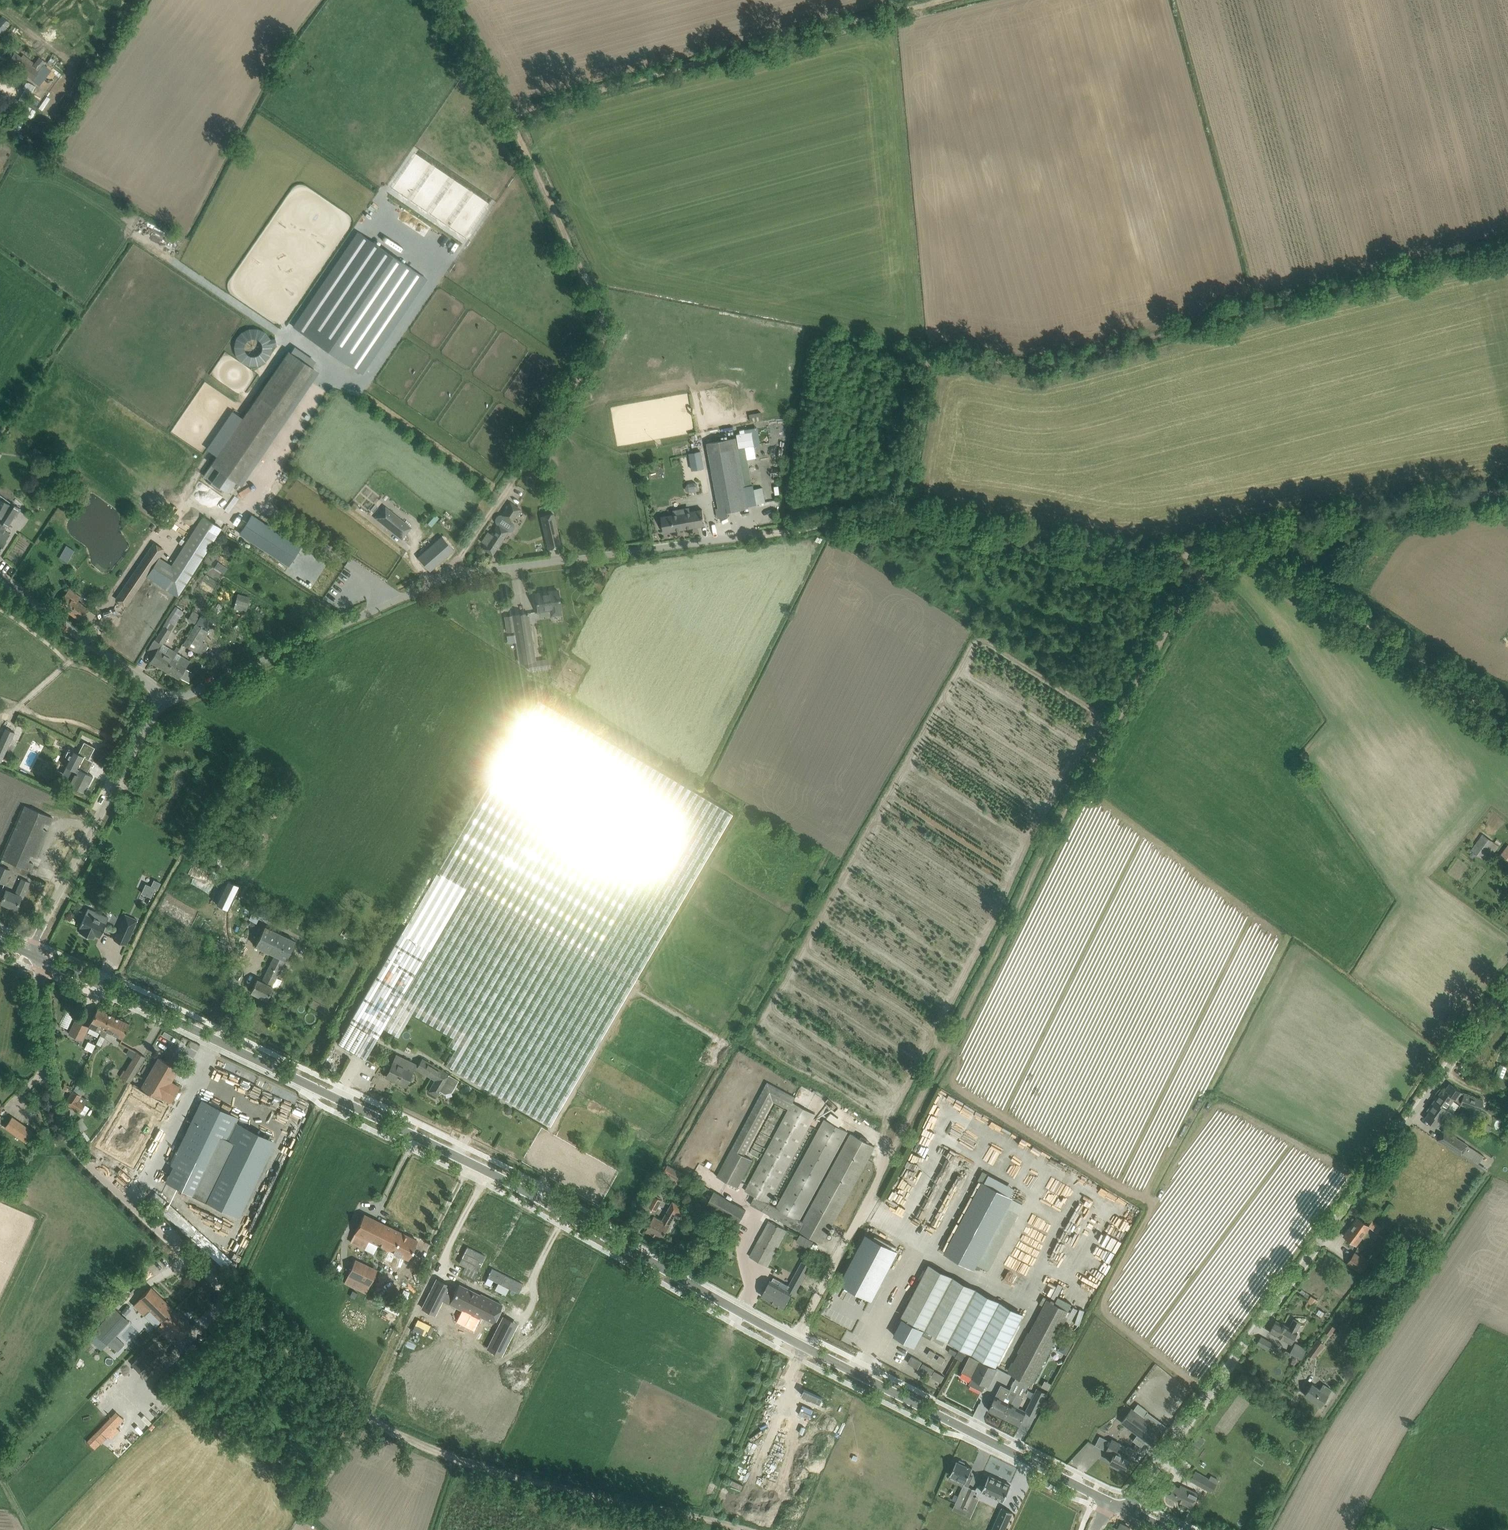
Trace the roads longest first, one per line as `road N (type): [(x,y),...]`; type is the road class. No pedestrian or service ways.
road 1 (track): [(1198,550),(1192,587),(1066,809),(797,1333)]
road 2 (tertiary): [(789,1341),(503,1179),(38,958)]
road 3 (track): [(1507,242),(1029,367),(931,352),(905,511)]
road 4 (track): [(453,576),(602,329),(450,0)]
road 5 (unclassified): [(1131,1510),(1507,987)]
road 6 (residential): [(163,699),(453,576),(752,536)]
road 7 (track): [(942,0),(509,115)]
road 8 (unclassified): [(253,1312),(71,1144),(43,1053),(38,958)]
road 9 (tertiary): [(1107,1500),(789,1341)]
road 10 (track): [(1507,718),(1233,541)]
road 11 (track): [(905,511),(1122,550),(1198,550)]
road 12 (unclassified): [(38,958),(42,926),(163,699)]
road 13 (track): [(1507,490),(1233,541)]
road 14 (unclassified): [(163,699),(0,577)]
road 15 (track): [(752,536),(905,511)]
road 16 (track): [(253,1312),(366,1411)]

